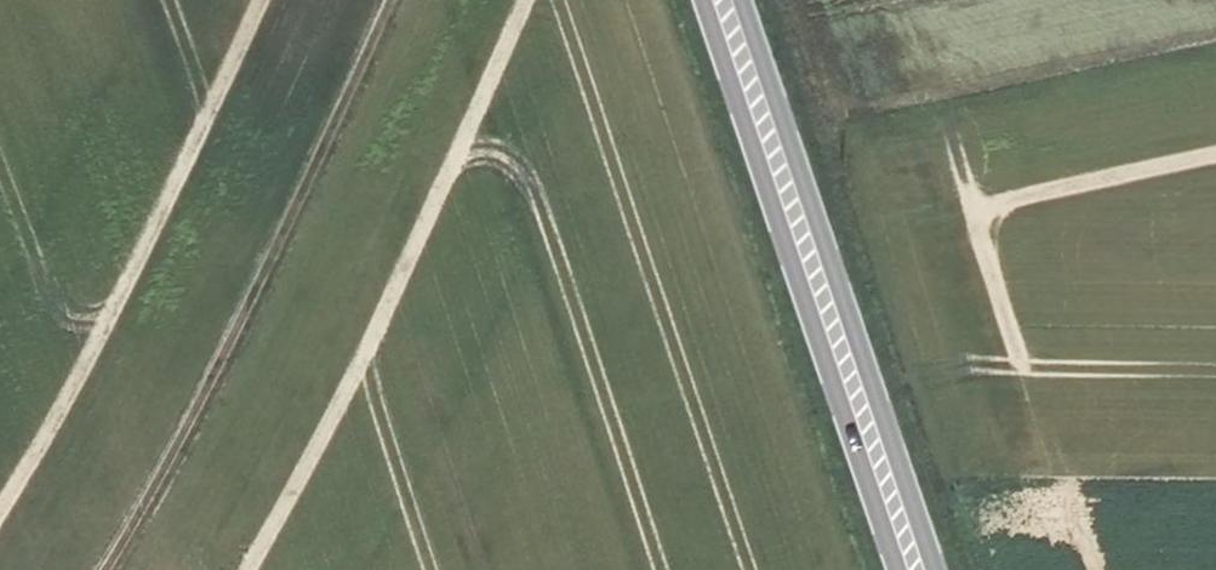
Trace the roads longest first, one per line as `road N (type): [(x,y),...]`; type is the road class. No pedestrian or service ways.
road 1 (track): [(94,569),(207,377),(384,0)]
road 2 (primary): [(910,569),(718,0)]

